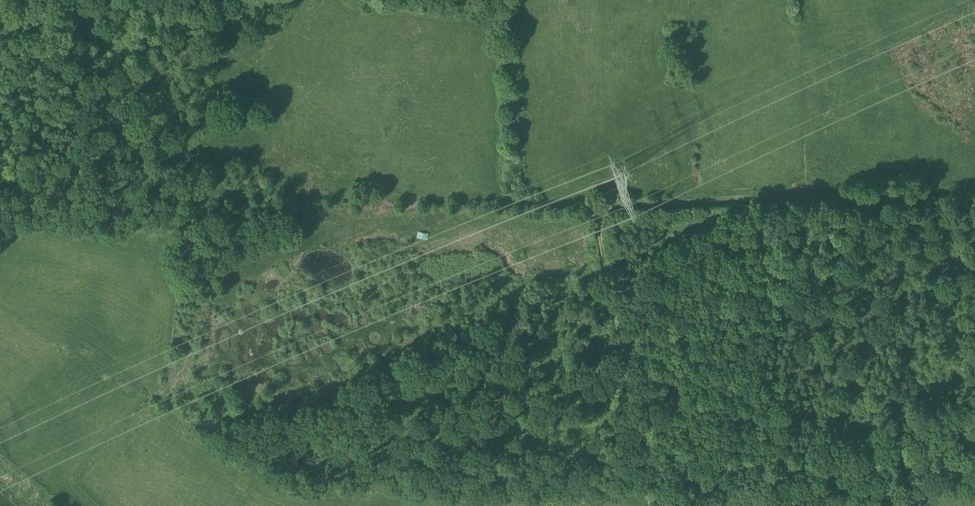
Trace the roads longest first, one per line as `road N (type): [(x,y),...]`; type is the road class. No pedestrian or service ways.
road 1 (track): [(651,505),(594,209),(974,191)]
road 2 (track): [(0,185),(202,190),(229,262)]

